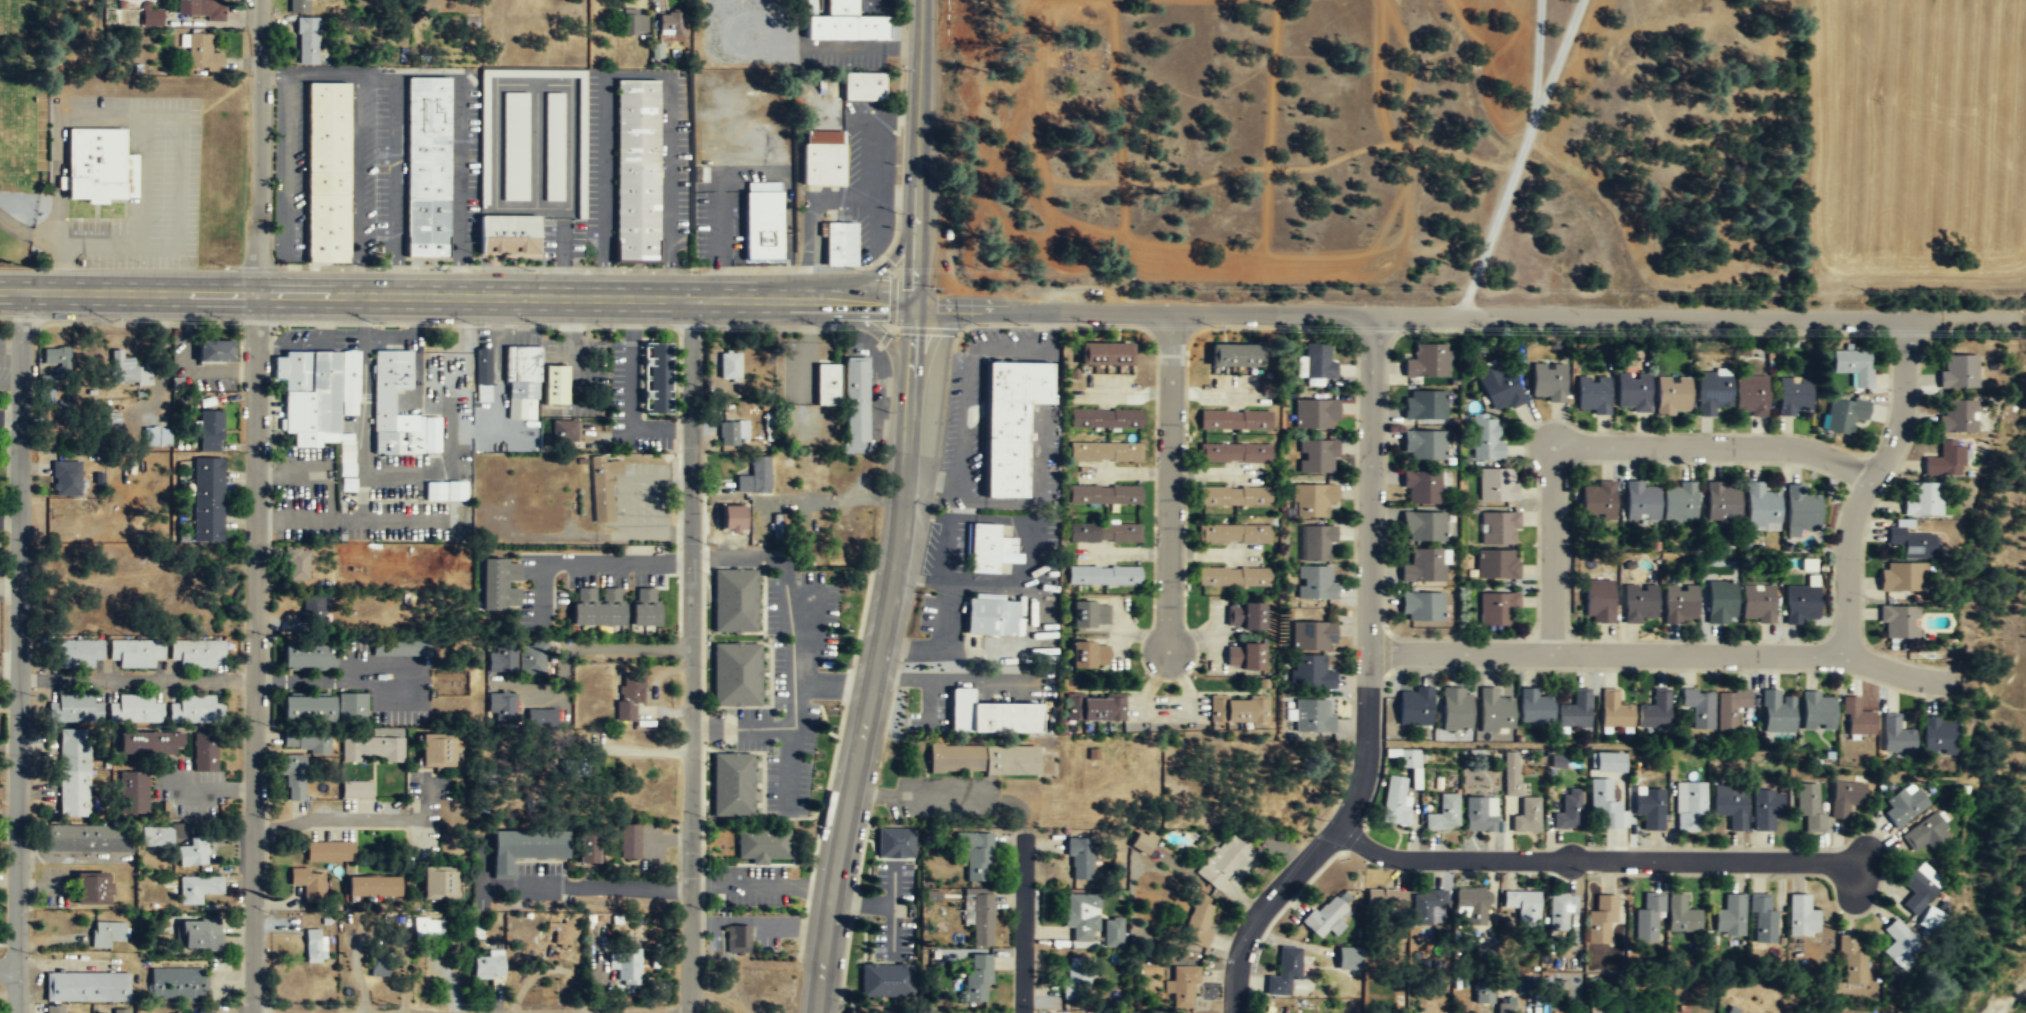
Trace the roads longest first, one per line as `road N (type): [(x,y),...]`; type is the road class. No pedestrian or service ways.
road 1 (residential): [(914,304),(1032,313),(1937,318)]
road 2 (secondary): [(922,0),(902,513),(816,1012)]
road 3 (residential): [(1376,315),(1366,755),(1349,807),(1250,931),(1234,1012)]
road 4 (residential): [(22,291),(17,1012)]
road 5 (residential): [(255,295),(251,1012)]
road 6 (residential): [(691,299),(700,758),(690,1012)]
road 7 (secondary): [(255,295),(914,304)]
road 8 (residential): [(1367,652),(1830,654),(1949,682)]
road 9 (residential): [(1336,826),(1394,858),(1861,871)]
road 10 (residential): [(1551,652),(1552,447),(1794,448),(1869,482)]
road 11 (residential): [(1847,657),(1853,515),(1899,423),(1906,318)]
road 12 (residential): [(1171,312),(1176,655)]
road 13 (residential): [(1459,317),(1582,0)]
road 14 (residential): [(259,0),(255,295)]
road 15 (secondary): [(0,291),(255,295)]
road 16 (secondary): [(755,299),(809,320),(865,323),(893,350),(909,395)]
road 17 (residential): [(1025,837),(1024,1012)]
road 18 (secondary): [(917,215),(878,270),(785,300)]
road 19 (residential): [(254,823),(418,817)]

